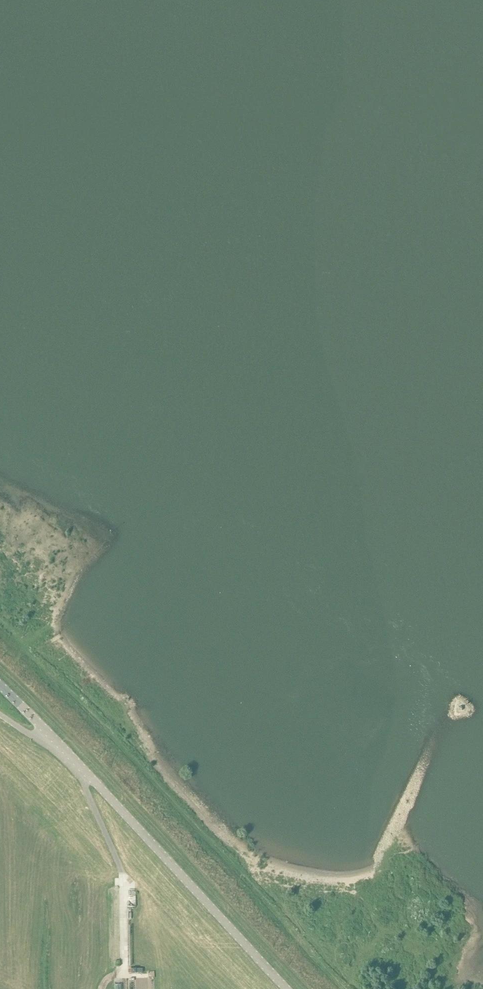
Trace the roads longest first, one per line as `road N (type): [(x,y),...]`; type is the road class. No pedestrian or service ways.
road 1 (tertiary): [(288,988),(0,685)]

